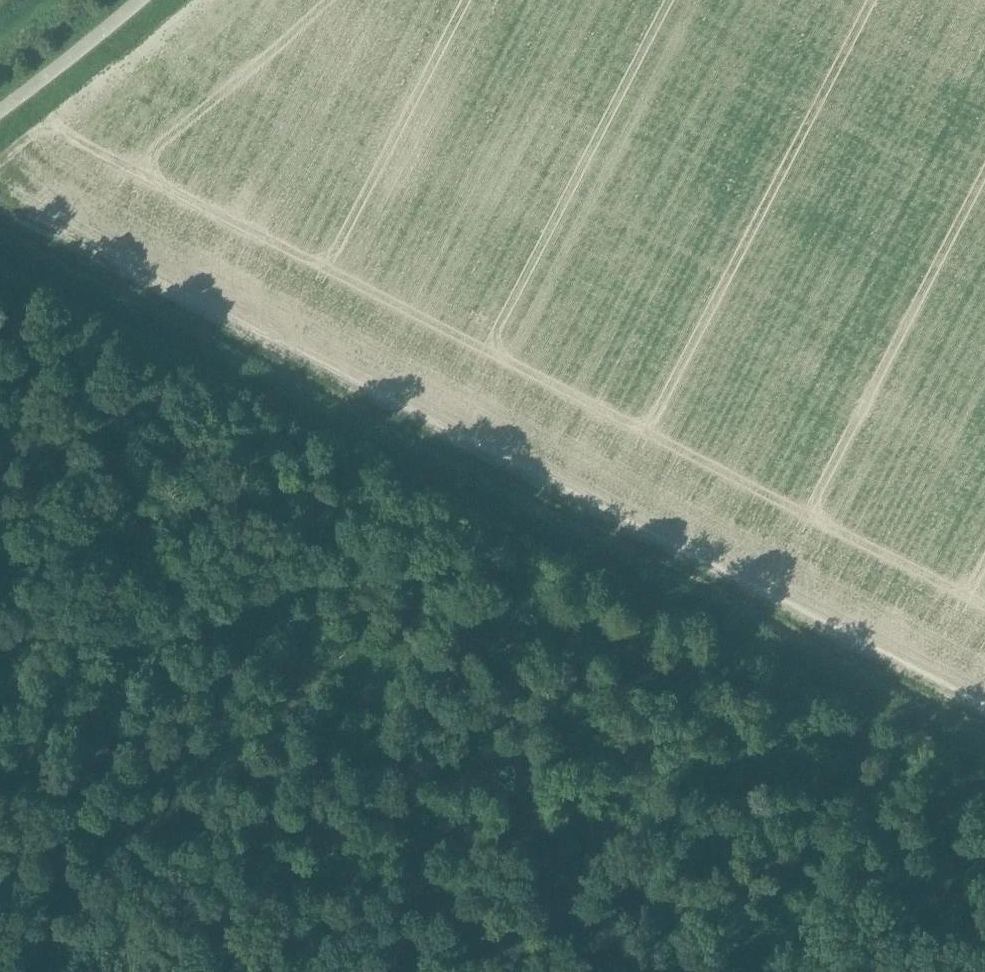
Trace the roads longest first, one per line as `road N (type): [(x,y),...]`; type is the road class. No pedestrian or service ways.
road 1 (track): [(0,710),(670,913),(697,946),(696,971)]
road 2 (unclassified): [(0,112),(139,0)]

